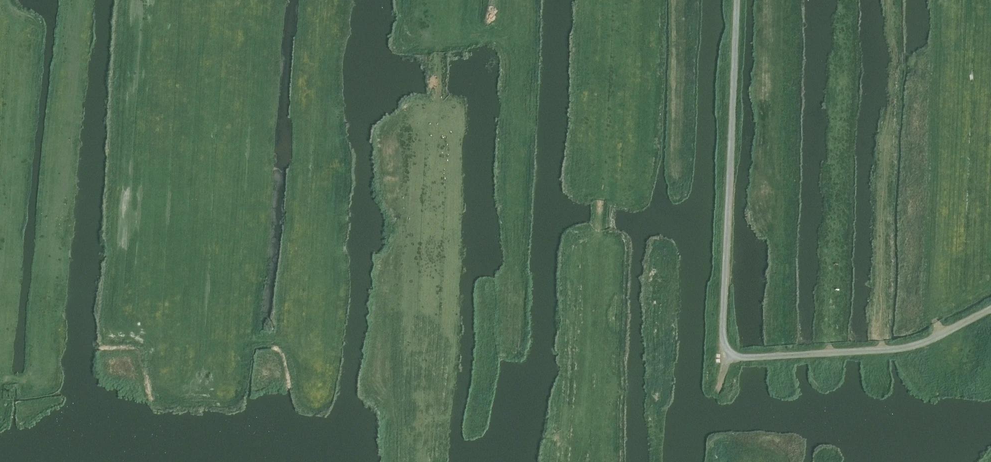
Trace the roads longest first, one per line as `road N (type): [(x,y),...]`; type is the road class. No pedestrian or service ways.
road 1 (track): [(737,0),(724,343),(735,358),(914,346),(990,310)]

